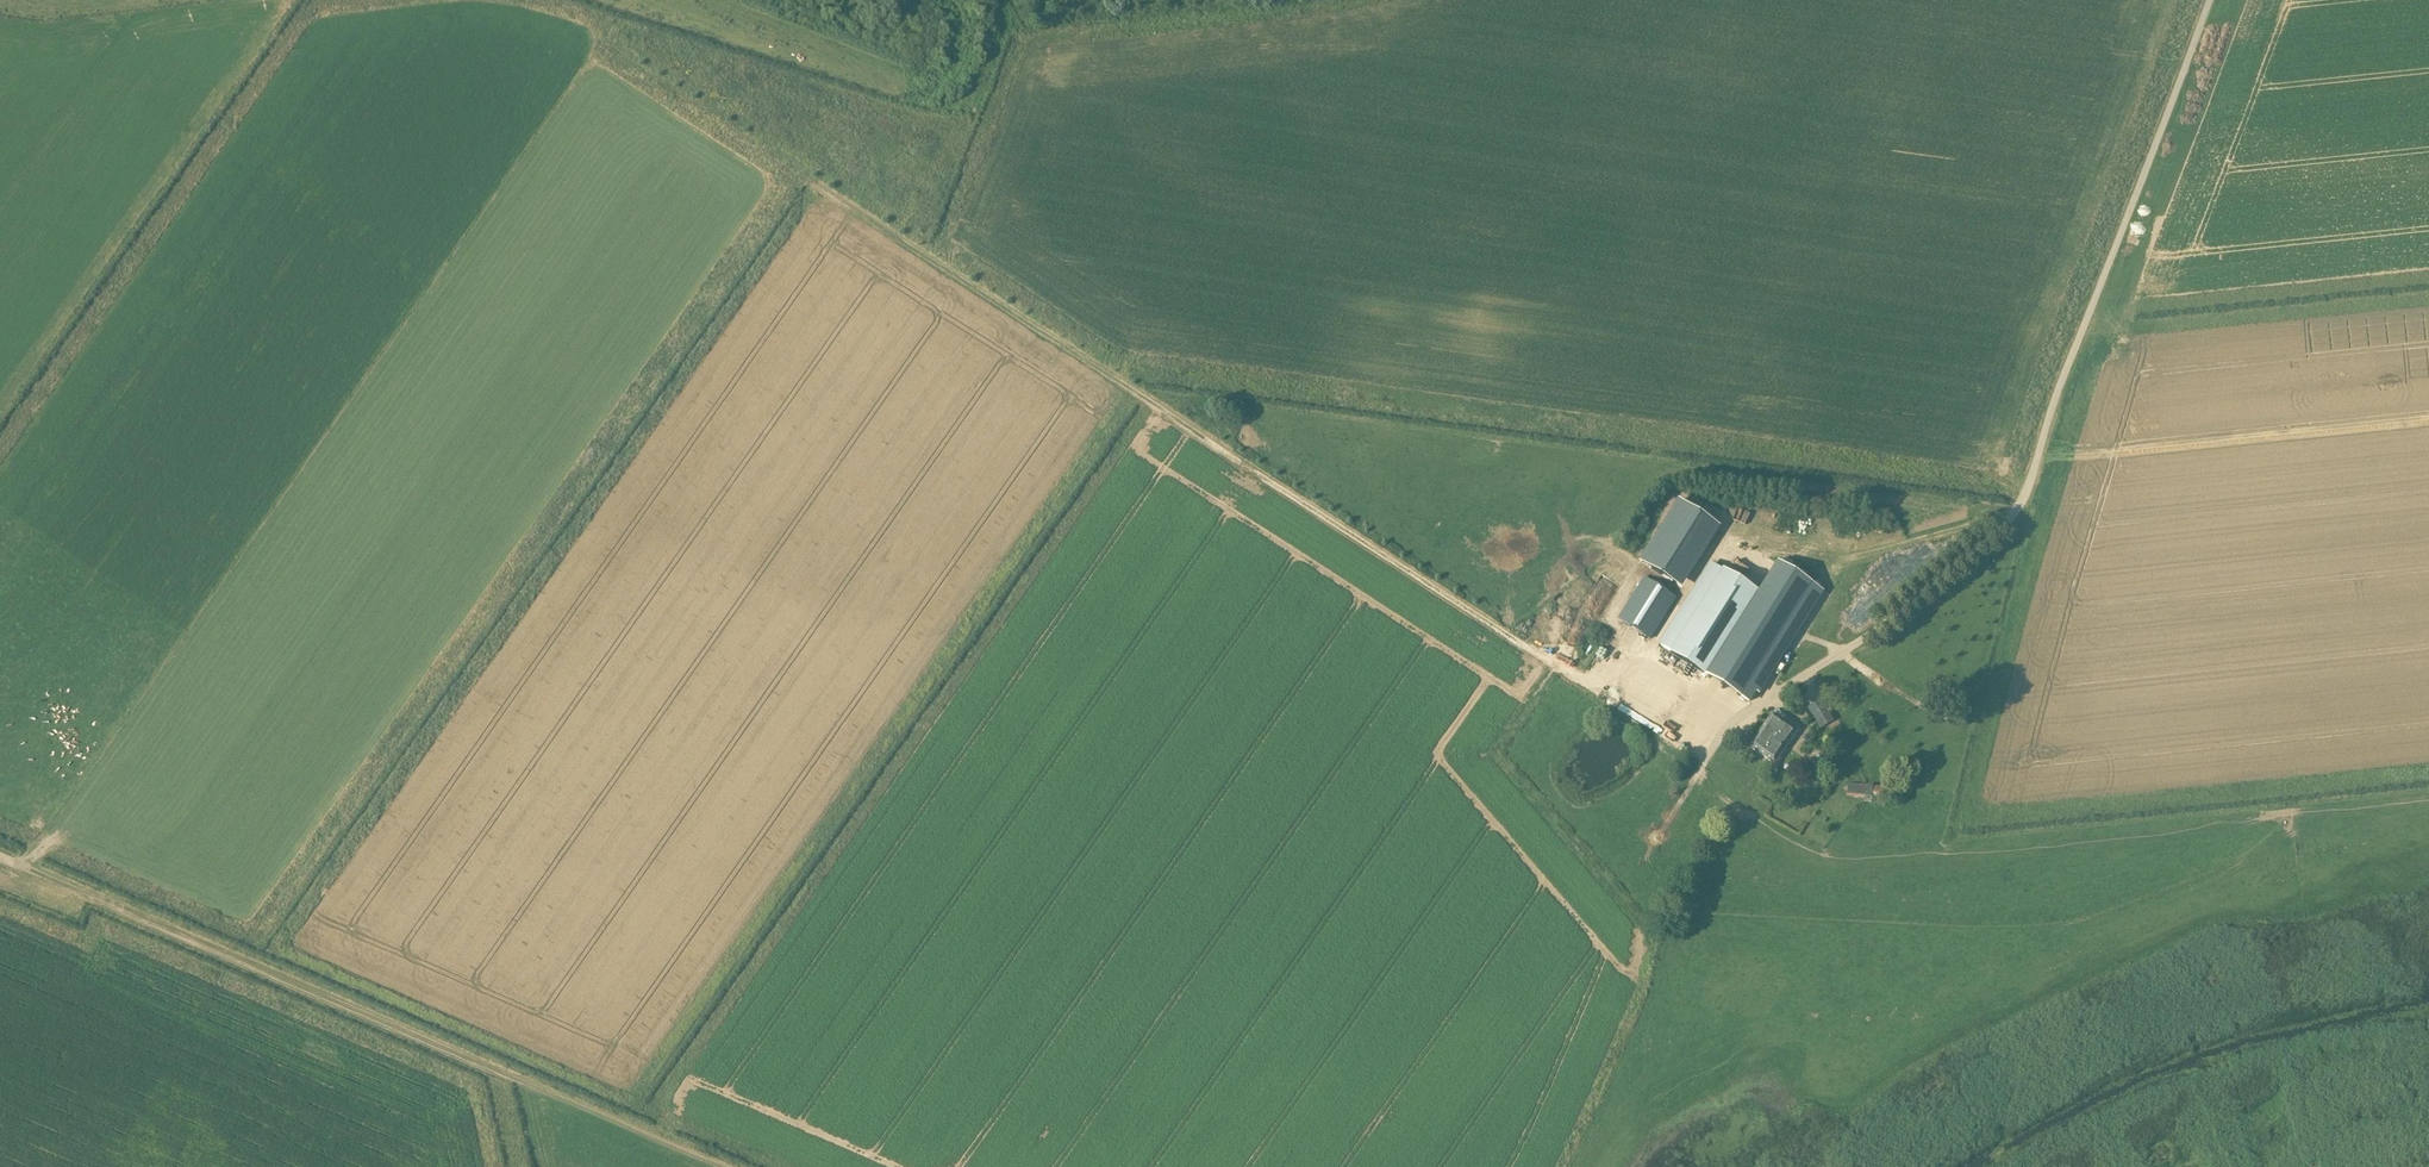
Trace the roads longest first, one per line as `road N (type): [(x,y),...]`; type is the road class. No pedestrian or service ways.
road 1 (track): [(1593,687),(756,143),(739,141),(196,897),(153,921)]
road 2 (unclassified): [(1844,648),(1901,613),(2022,505),(2209,0)]
road 3 (track): [(0,855),(612,1121),(695,1166)]
road 4 (track): [(1273,435),(1319,423),(2016,515)]
road 5 (track): [(1680,471),(1637,493),(1480,619)]

